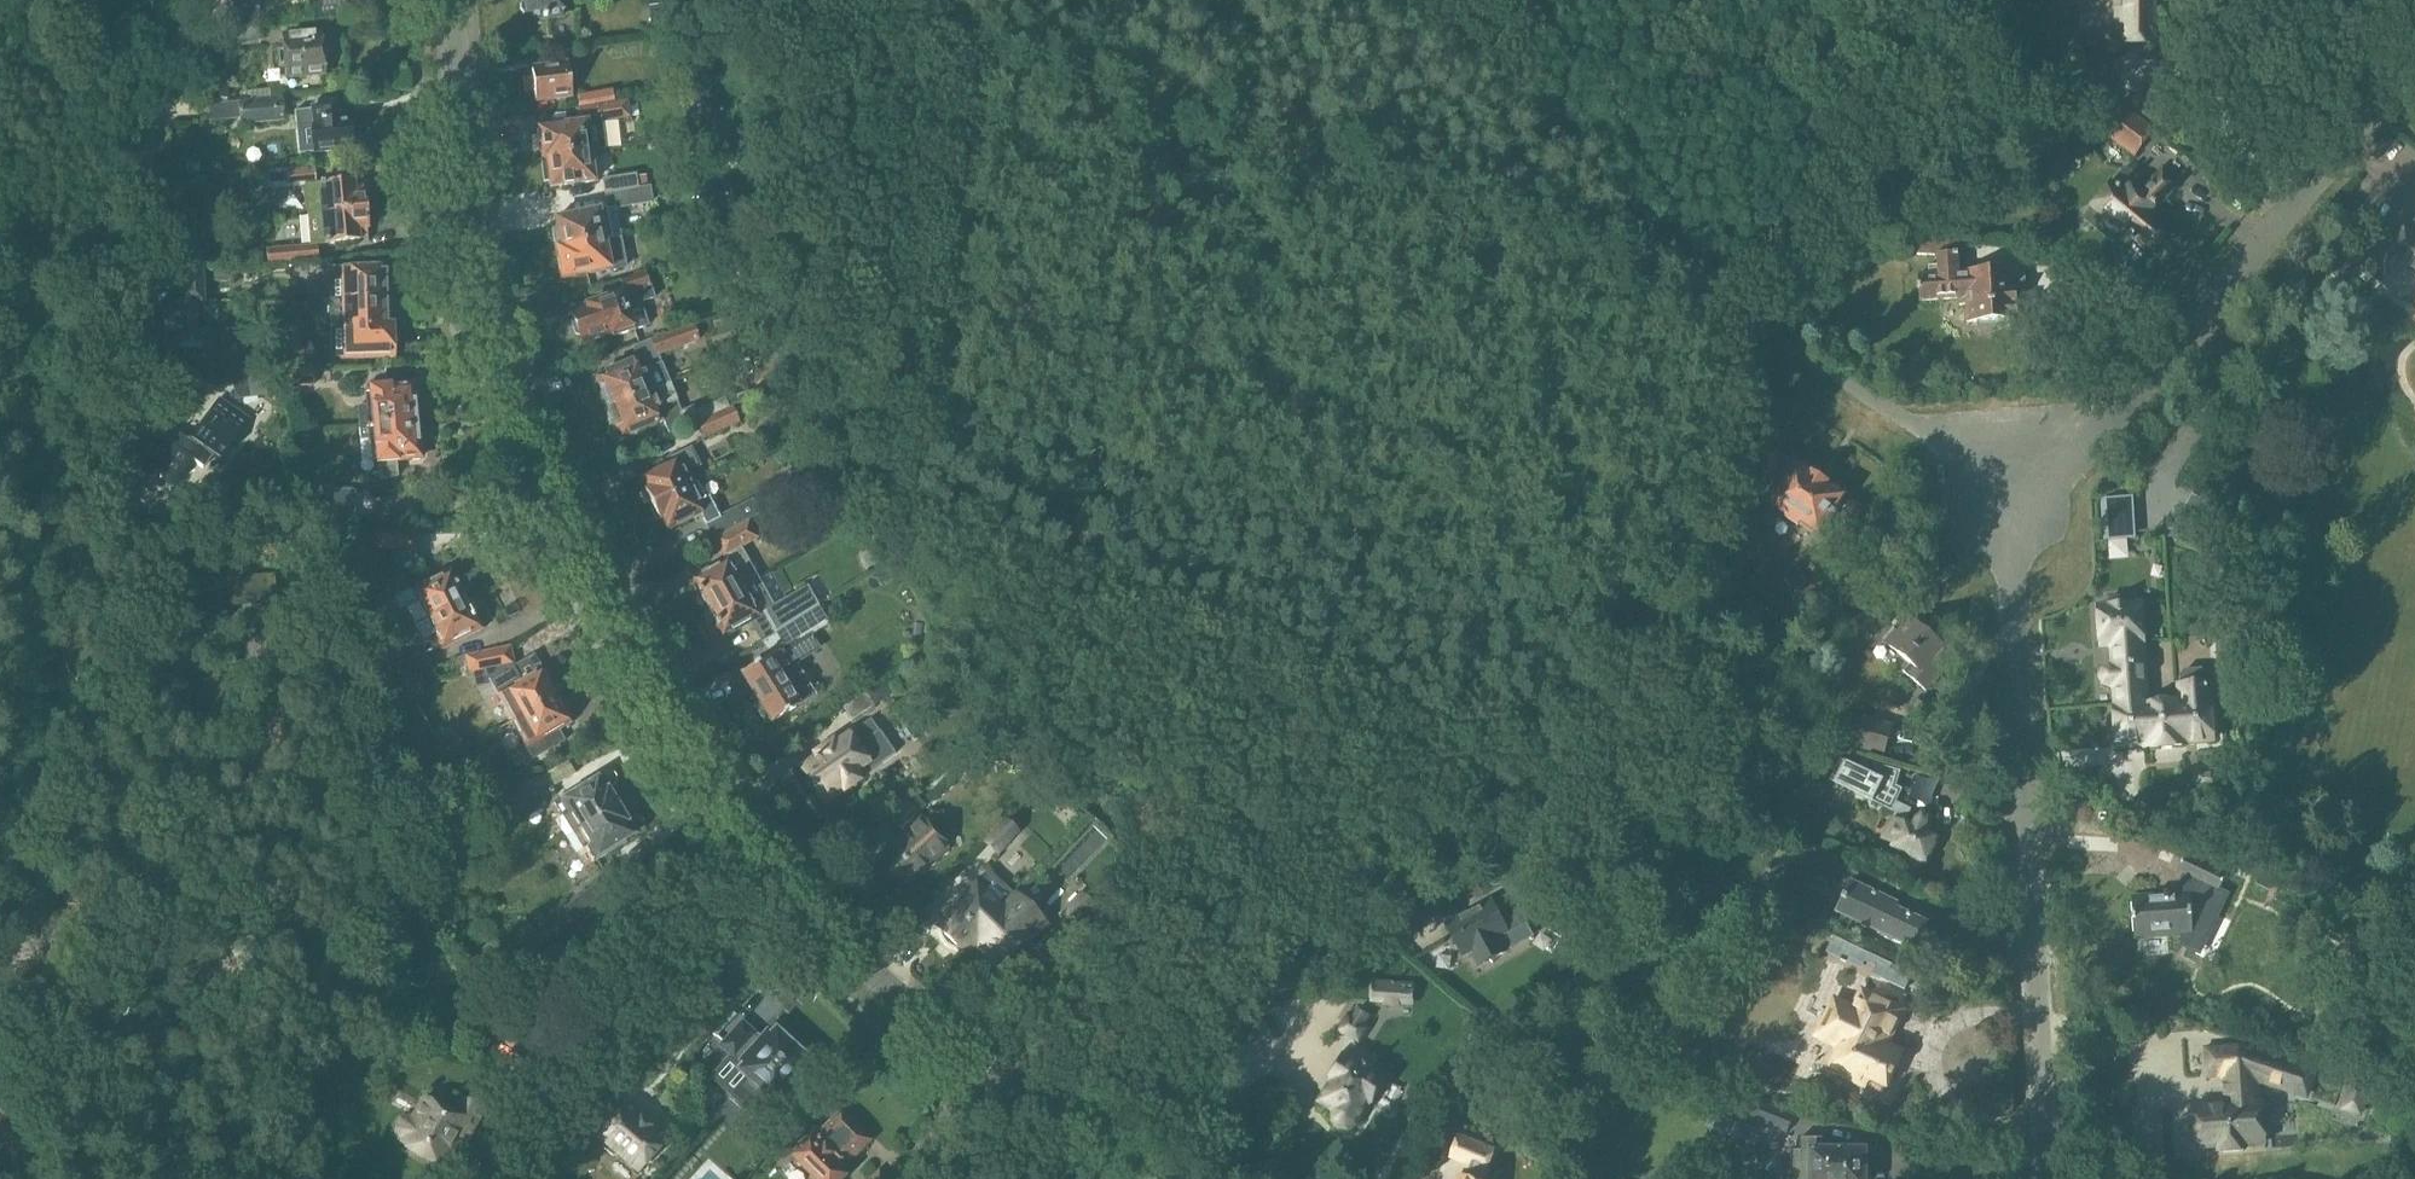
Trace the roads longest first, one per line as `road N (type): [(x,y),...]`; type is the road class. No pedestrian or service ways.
road 1 (residential): [(1162,1178),(974,1057),(883,987),(810,910),(727,794),(587,551),(493,338),(466,208),(444,0)]
road 2 (residential): [(1991,469),(2045,1178)]
road 3 (residential): [(2414,65),(2125,408),(2070,448),(1991,469)]
road 4 (residential): [(1991,469),(1743,306),(1586,110)]
road 5 (residential): [(84,437),(125,317),(158,101),(196,0)]

